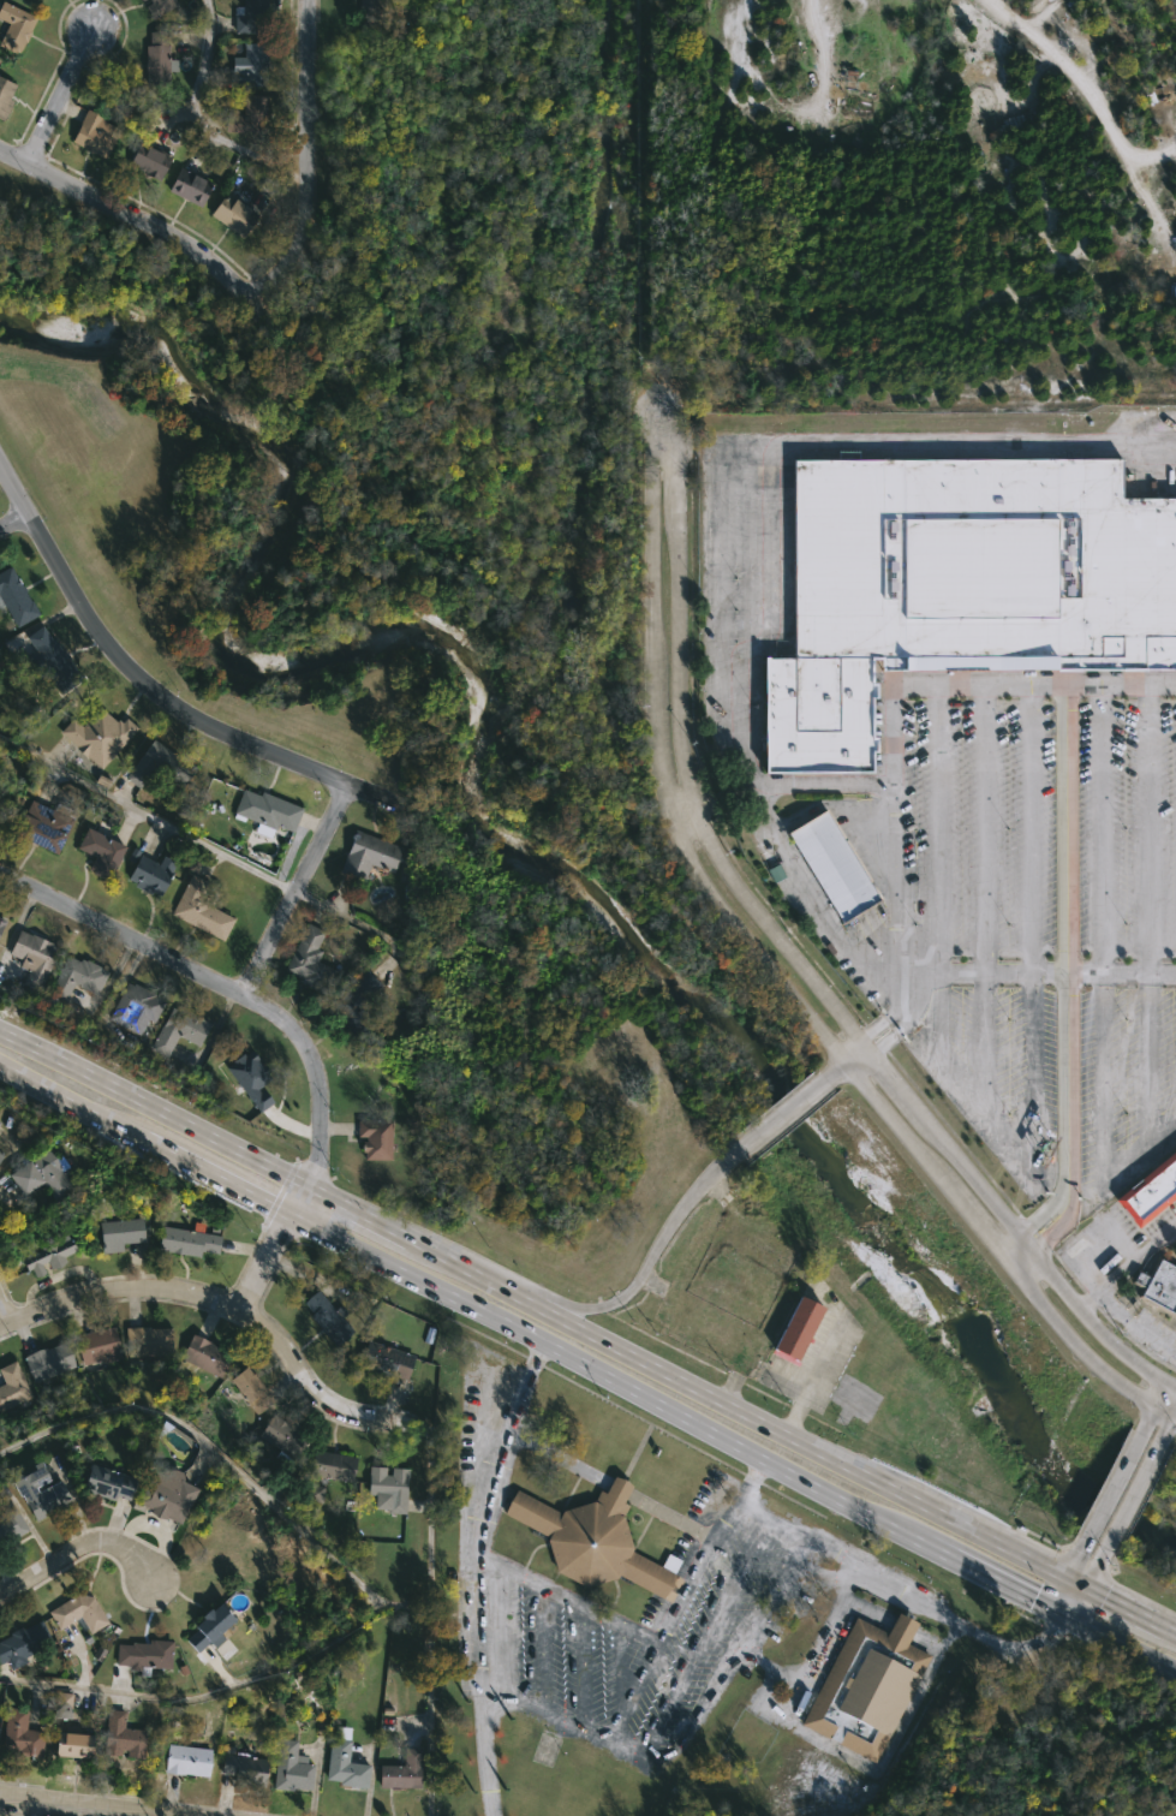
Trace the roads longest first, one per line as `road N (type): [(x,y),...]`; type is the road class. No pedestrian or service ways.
road 1 (primary): [(1067,1572),(408,1238)]
road 2 (primary): [(291,1214),(927,1541)]
road 3 (tertiary): [(865,1046),(733,880),(696,799),(682,754),(677,445),(659,439),(645,446)]
road 4 (tertiary): [(645,446),(653,769),(697,885),(843,1065)]
road 5 (residential): [(347,781),(190,711),(145,681),(88,615),(0,462)]
road 6 (tertiary): [(843,1065),(1076,1352),(1171,1417)]
road 7 (tertiary): [(1175,1386),(1092,1321),(865,1046)]
road 8 (tertiary): [(843,1065),(751,1136),(676,1217),(633,1297),(559,1316)]
road 9 (tertiary): [(304,0),(302,240),(249,294),(189,246)]
road 10 (primary): [(308,1185),(101,1068),(0,1023)]
road 11 (residential): [(244,994),(0,876)]
road 12 (residential): [(238,1312),(175,1294),(107,1293),(0,1329)]
road 13 (residential): [(347,781),(244,994)]
road 14 (residential): [(308,1185),(326,1154),(318,1067),(299,1035),(244,994)]
road 15 (tertiary): [(189,246),(0,153)]
road 16 (residential): [(394,1413),(365,1418),(340,1407),(263,1326),(238,1312)]
road 17 (residential): [(149,1574),(119,1550),(97,1547),(0,1601)]
road 18 (primary): [(0,1057),(151,1133)]
road 19 (primary): [(151,1133),(291,1214)]
road 20 (primary): [(927,1541),(1069,1615)]
road 21 (residential): [(95,28),(30,168)]
road 22 (tertiary): [(149,1815),(0,1800)]
road 23 (tertiary): [(1096,1565),(1160,1434)]
road 24 (tertiary): [(1144,1423),(1077,1549)]

